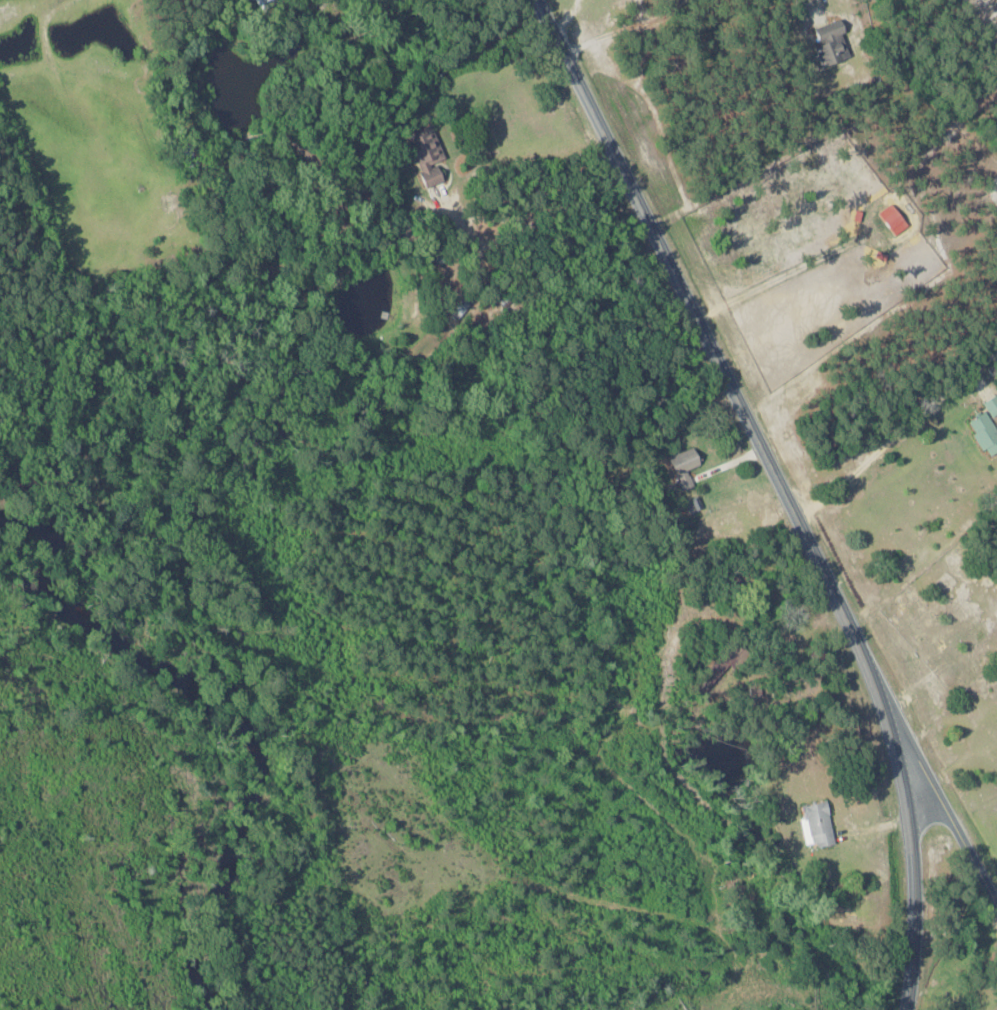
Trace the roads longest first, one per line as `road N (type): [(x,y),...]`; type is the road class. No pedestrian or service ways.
road 1 (secondary): [(905,1009),(914,932),(898,756),(871,676),(767,458)]
road 2 (secondary): [(767,458),(538,0)]
road 3 (residential): [(996,902),(871,676)]

